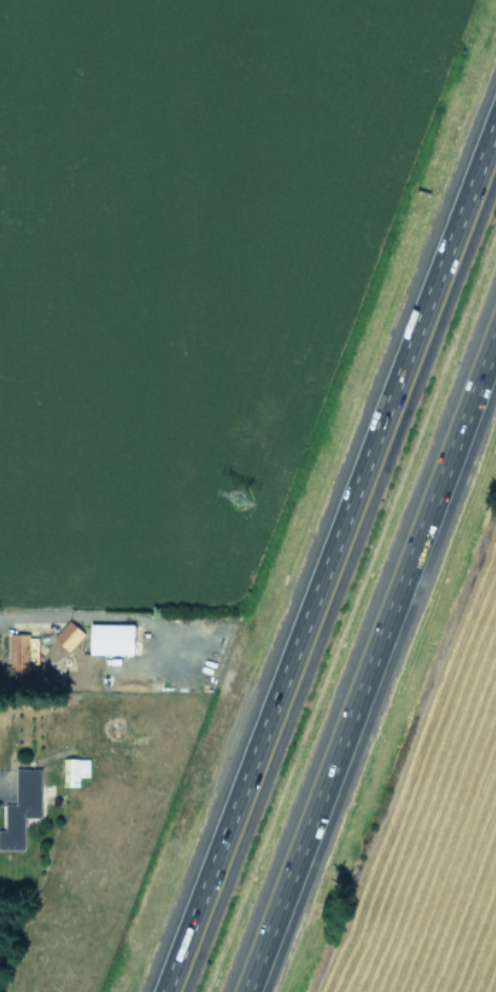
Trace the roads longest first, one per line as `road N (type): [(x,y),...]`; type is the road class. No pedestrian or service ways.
road 1 (motorway): [(495,119),(164,991)]
road 2 (motorway): [(245,991),(495,332)]

